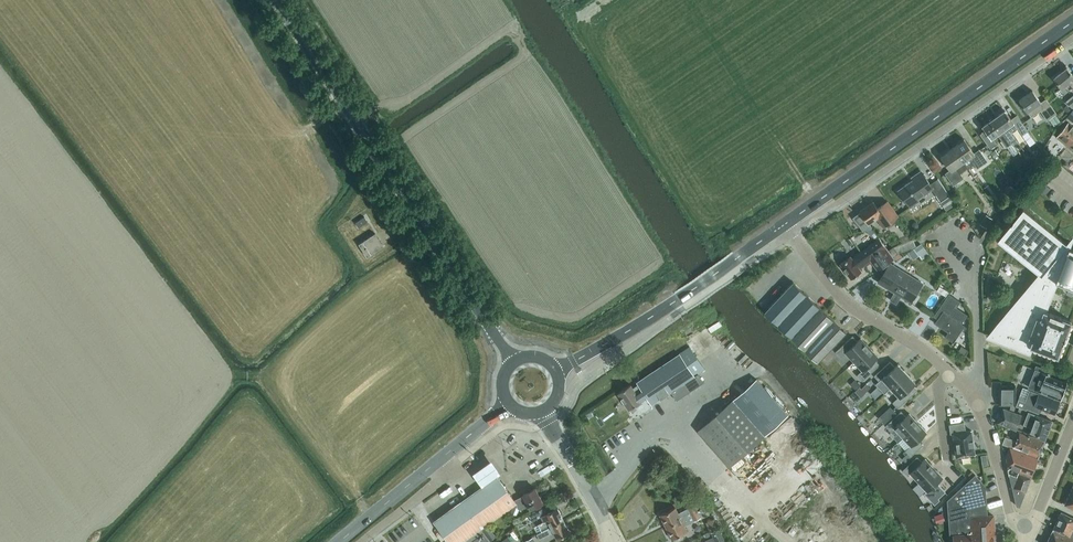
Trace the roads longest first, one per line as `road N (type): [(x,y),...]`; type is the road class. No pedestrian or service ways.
road 1 (tertiary): [(513,360),(275,0)]
road 2 (secondary): [(782,226),(1072,23)]
road 3 (residential): [(789,236),(1072,39)]
road 4 (secondary): [(558,373),(782,226)]
road 5 (unclassified): [(951,374),(915,342),(852,309),(789,236)]
road 6 (residential): [(966,391),(980,369),(978,310),(975,290),(938,236)]
road 7 (unclassified): [(1030,528),(1011,516),(979,407),(966,391)]
road 8 (unclassified): [(613,540),(543,412)]
road 9 (secondary): [(341,541),(445,456)]
road 10 (residential): [(445,456),(447,472),(361,541)]

